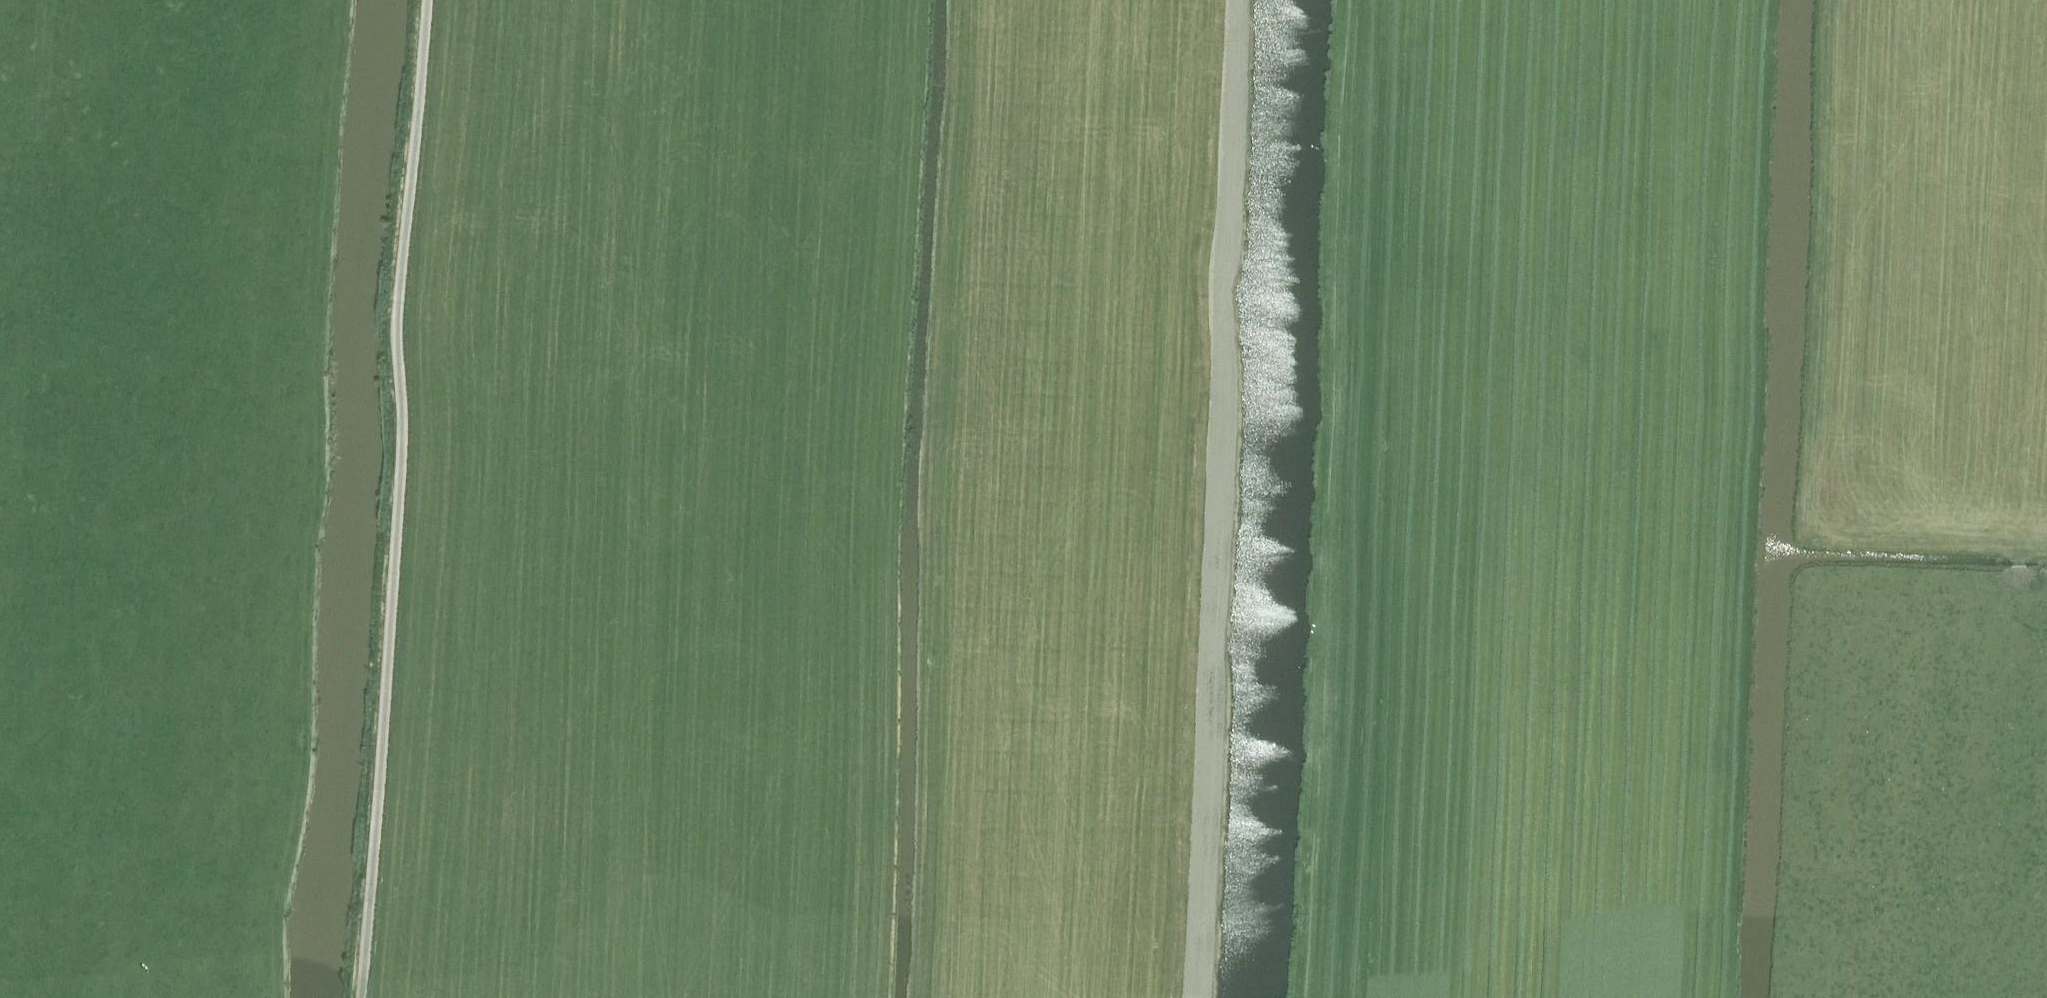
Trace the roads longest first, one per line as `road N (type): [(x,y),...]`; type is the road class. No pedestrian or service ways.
road 1 (track): [(1161,0),(1049,579),(992,997)]
road 2 (track): [(430,0),(400,326),(405,407),(365,997)]

